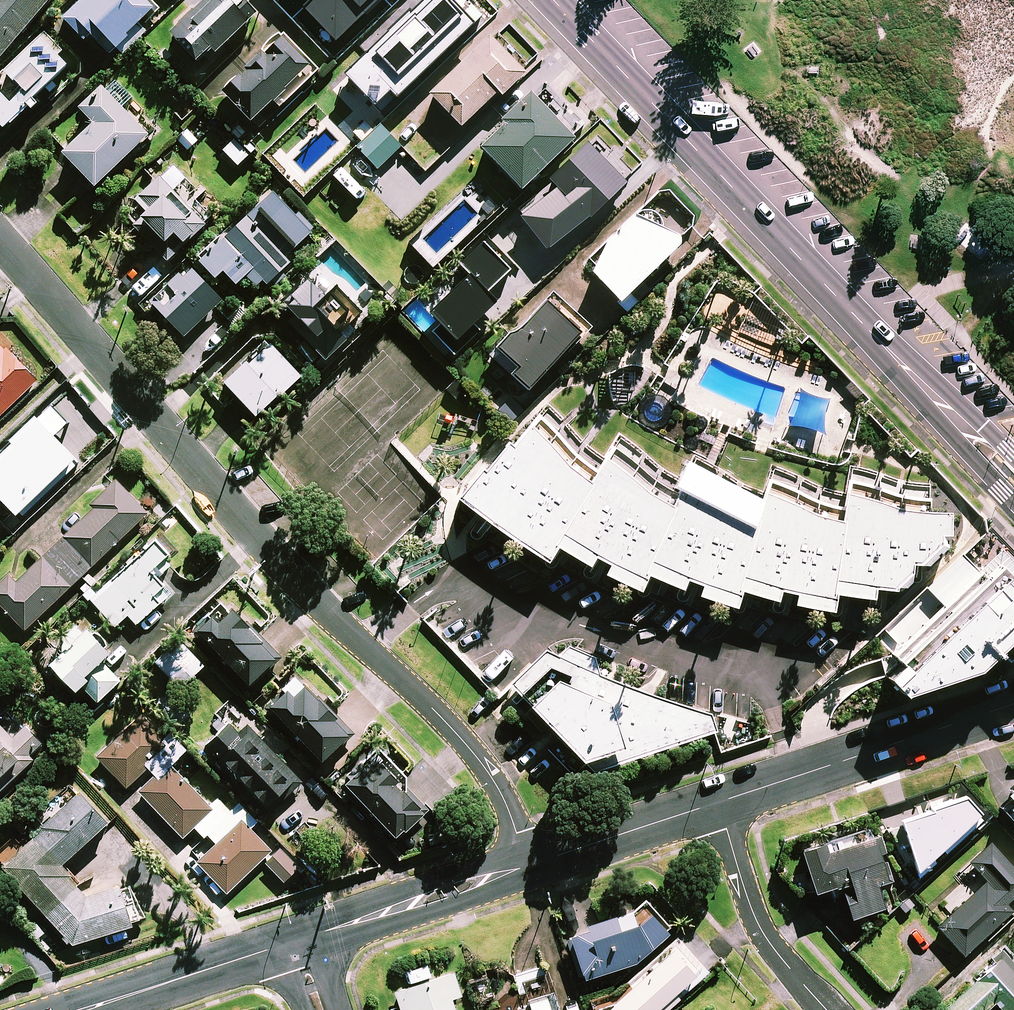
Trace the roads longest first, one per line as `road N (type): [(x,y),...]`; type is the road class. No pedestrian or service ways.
road 1 (residential): [(0,238),(287,564),(472,750),(505,803),(527,865)]
road 2 (tertiary): [(552,0),(1013,479)]
road 3 (residential): [(719,803),(1013,705)]
road 4 (residential): [(298,940),(527,865)]
road 5 (residential): [(719,803),(758,922),(827,1009)]
road 6 (residential): [(78,1009),(298,940)]
road 7 (residential): [(527,865),(719,803)]

